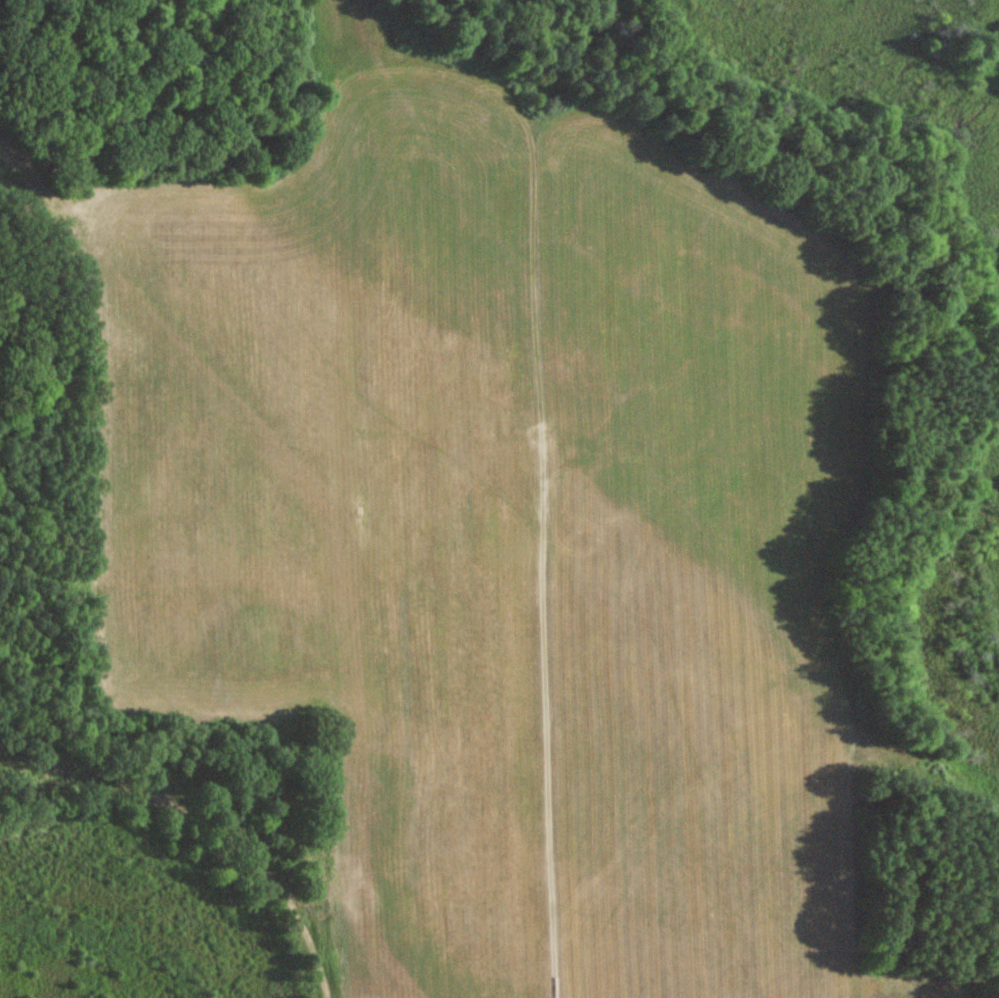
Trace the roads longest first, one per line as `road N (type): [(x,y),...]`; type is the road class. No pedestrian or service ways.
road 1 (residential): [(0,707),(163,765),(250,853),(301,959),(310,997)]

